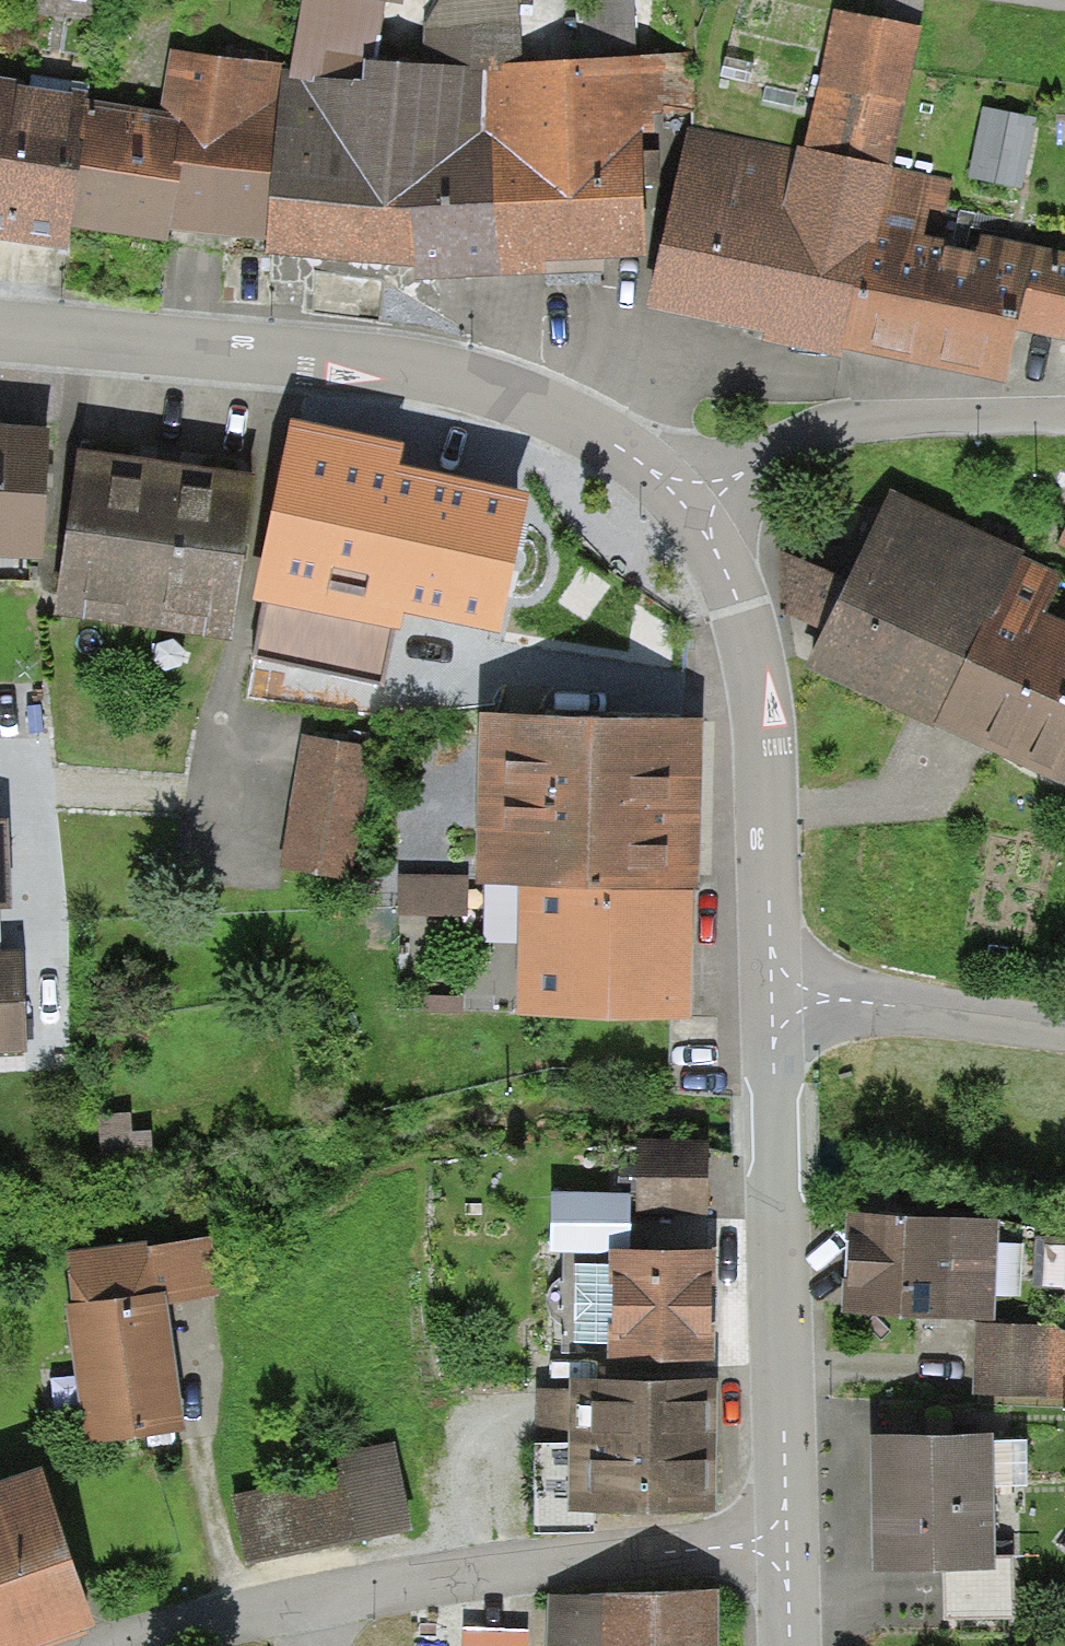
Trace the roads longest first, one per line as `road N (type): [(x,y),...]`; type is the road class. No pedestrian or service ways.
road 1 (residential): [(690,508),(596,431),(500,391),(380,364),(0,327)]
road 2 (residential): [(787,1544),(690,1549),(297,1602),(116,1645)]
road 3 (residential): [(787,1544),(772,998)]
road 4 (residential): [(772,998),(745,637),(734,588),(690,508)]
road 5 (residential): [(690,508),(769,452),(842,423),(1064,417)]
road 6 (unclassified): [(772,998),(1064,1029)]

